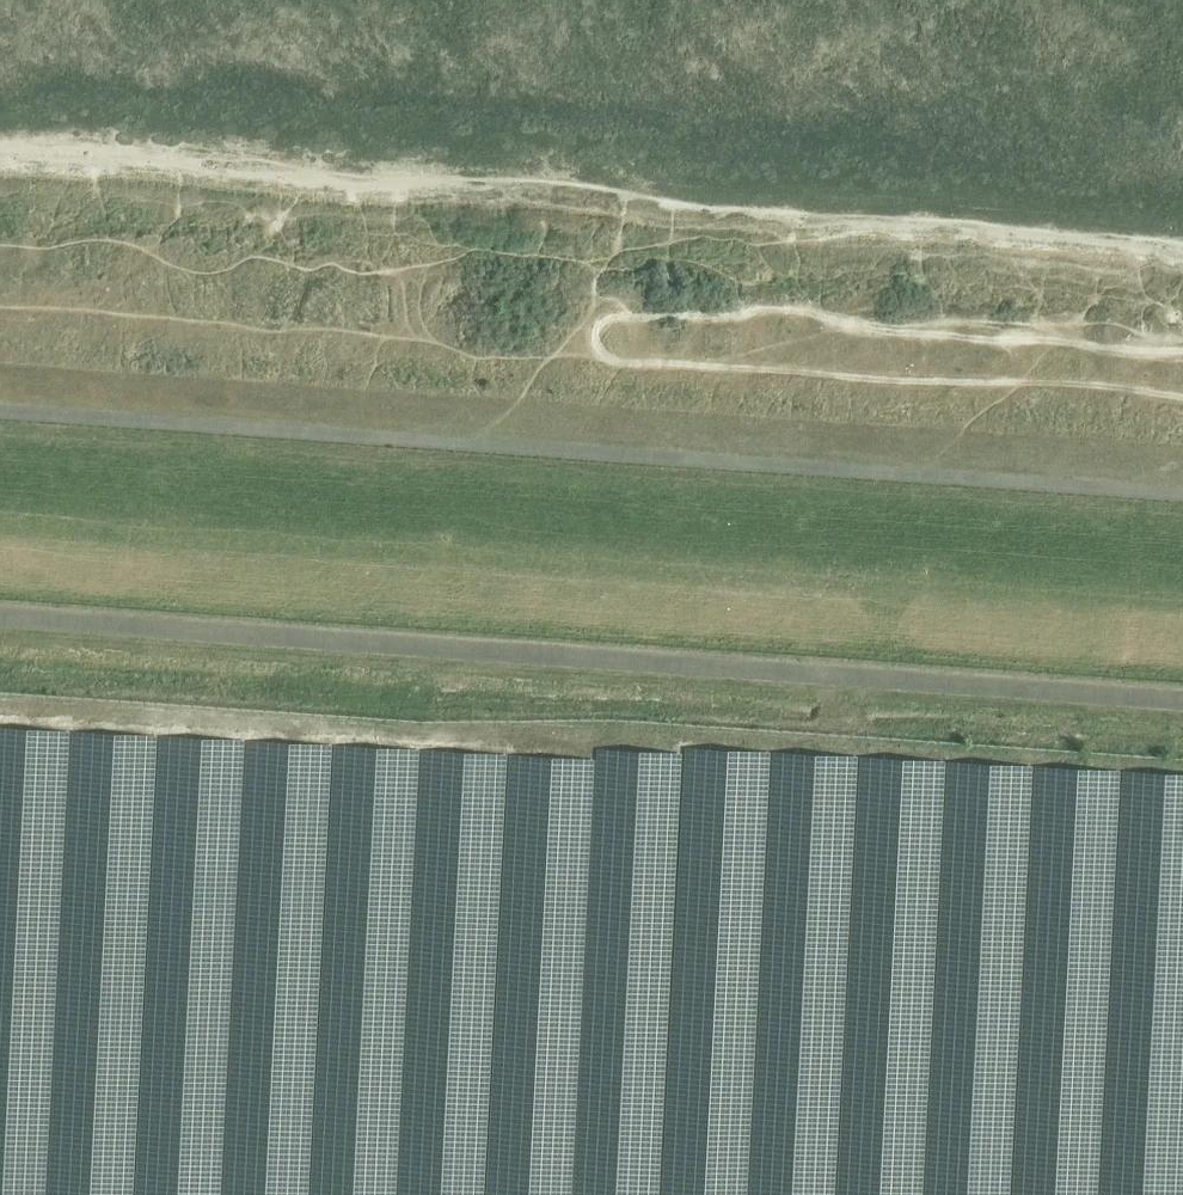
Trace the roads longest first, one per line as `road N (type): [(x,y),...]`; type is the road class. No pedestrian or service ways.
road 1 (unclassified): [(1182,701),(0,619)]

